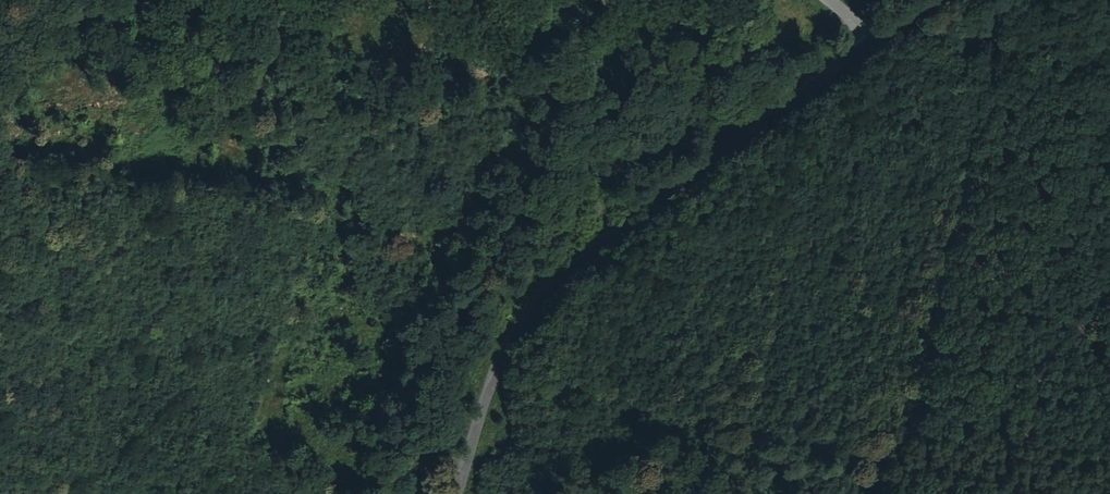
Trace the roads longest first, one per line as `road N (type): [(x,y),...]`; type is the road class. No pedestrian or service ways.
road 1 (tertiary): [(456,493),(483,404),(516,332),(552,286),(876,34)]
road 2 (track): [(1088,493),(886,452),(874,493)]
road 3 (track): [(932,9),(1002,49),(1109,61)]

